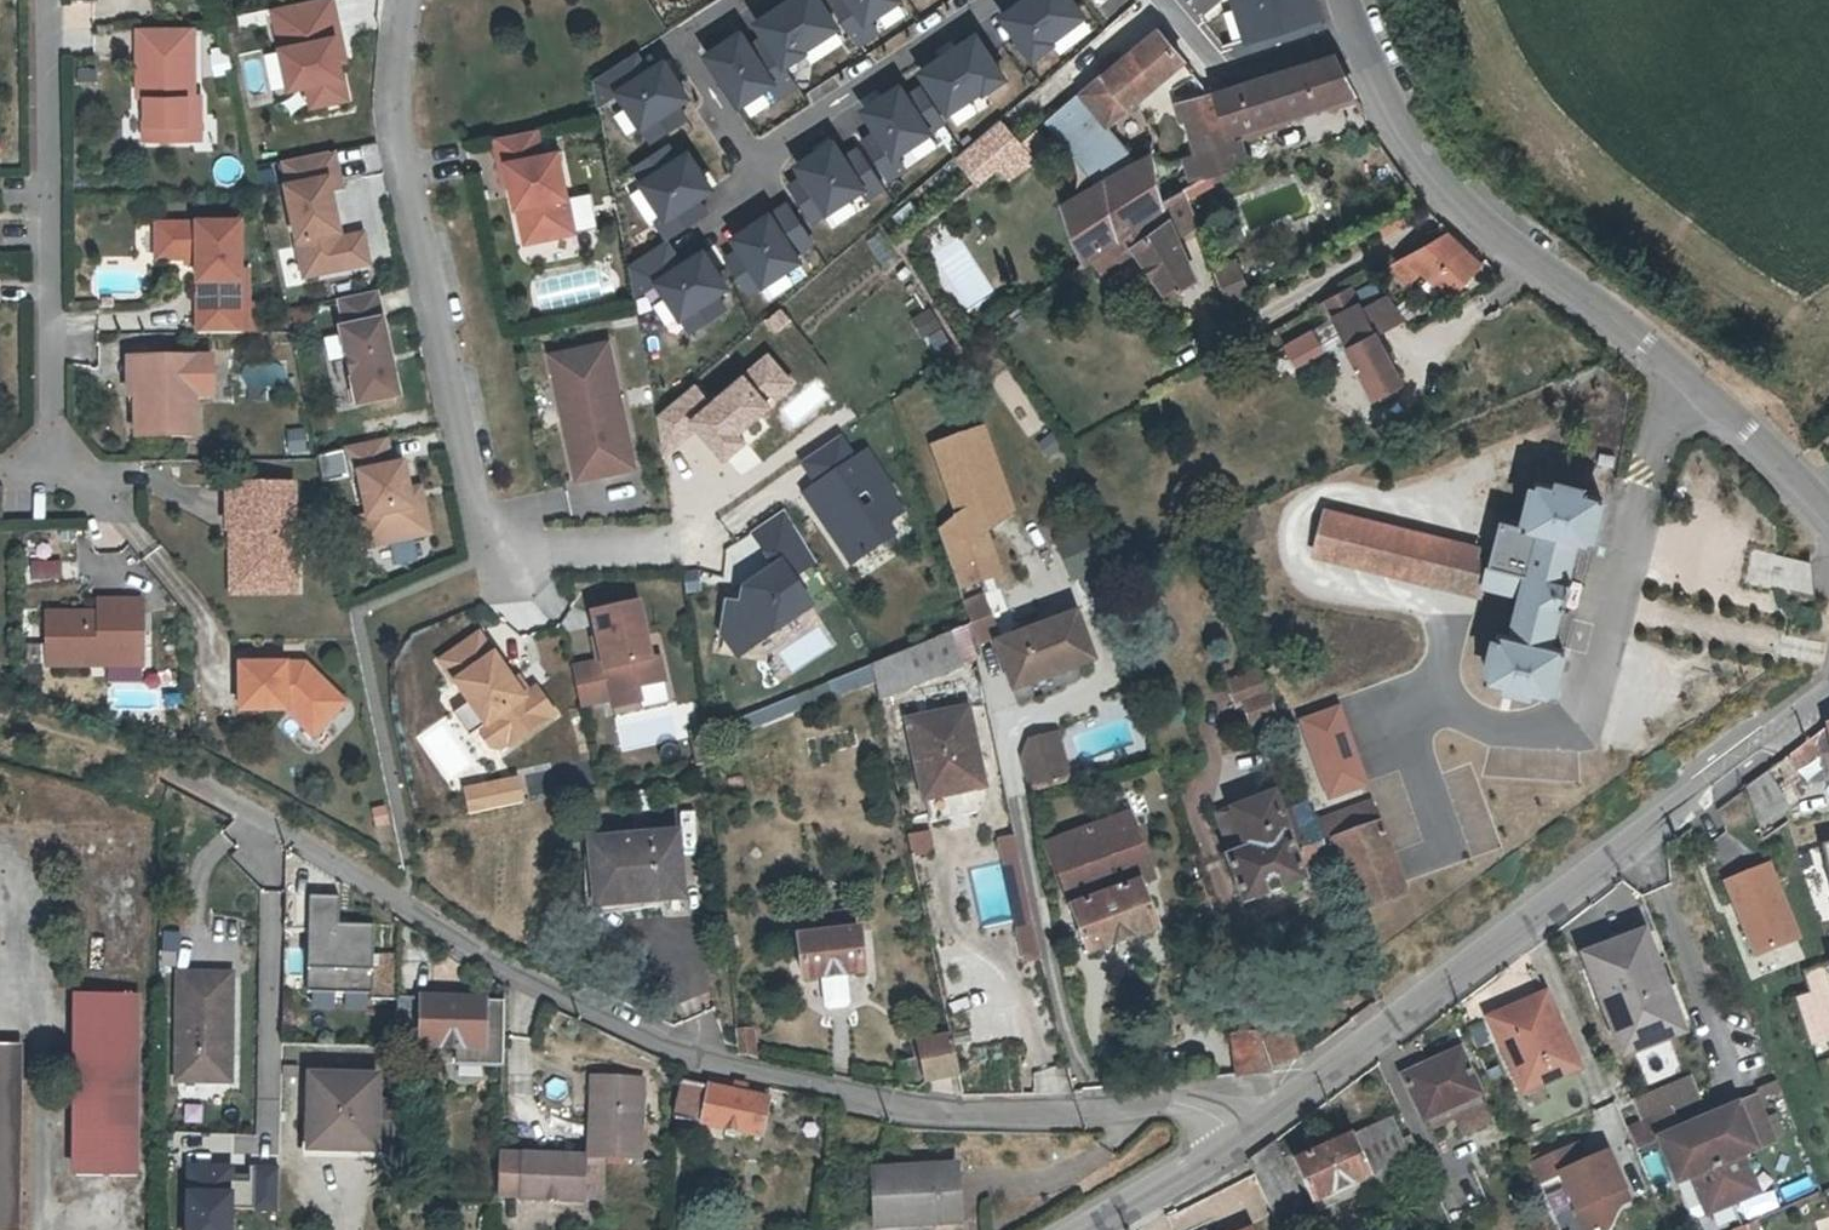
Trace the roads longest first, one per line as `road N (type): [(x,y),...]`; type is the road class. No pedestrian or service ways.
road 1 (residential): [(163,772),(591,1008),(678,1045),(878,1101),(988,1113),(1175,1102),(1226,1119),(1243,1136)]
road 2 (residential): [(403,0),(394,99),(487,557),(675,547)]
road 3 (residential): [(1828,694),(1718,768),(1243,1136)]
road 4 (residential): [(1828,516),(1670,367),(1469,212),(1376,98),(1351,29)]
road 5 (residential): [(988,0),(755,167),(680,48),(753,0)]
road 6 (residential): [(0,471),(37,469),(50,445),(48,216)]
road 7 (residential): [(1155,0),(1223,75),(1351,29)]
road 8 (residential): [(48,216),(44,0)]
road 9 (residential): [(1243,1136),(1087,1229)]

